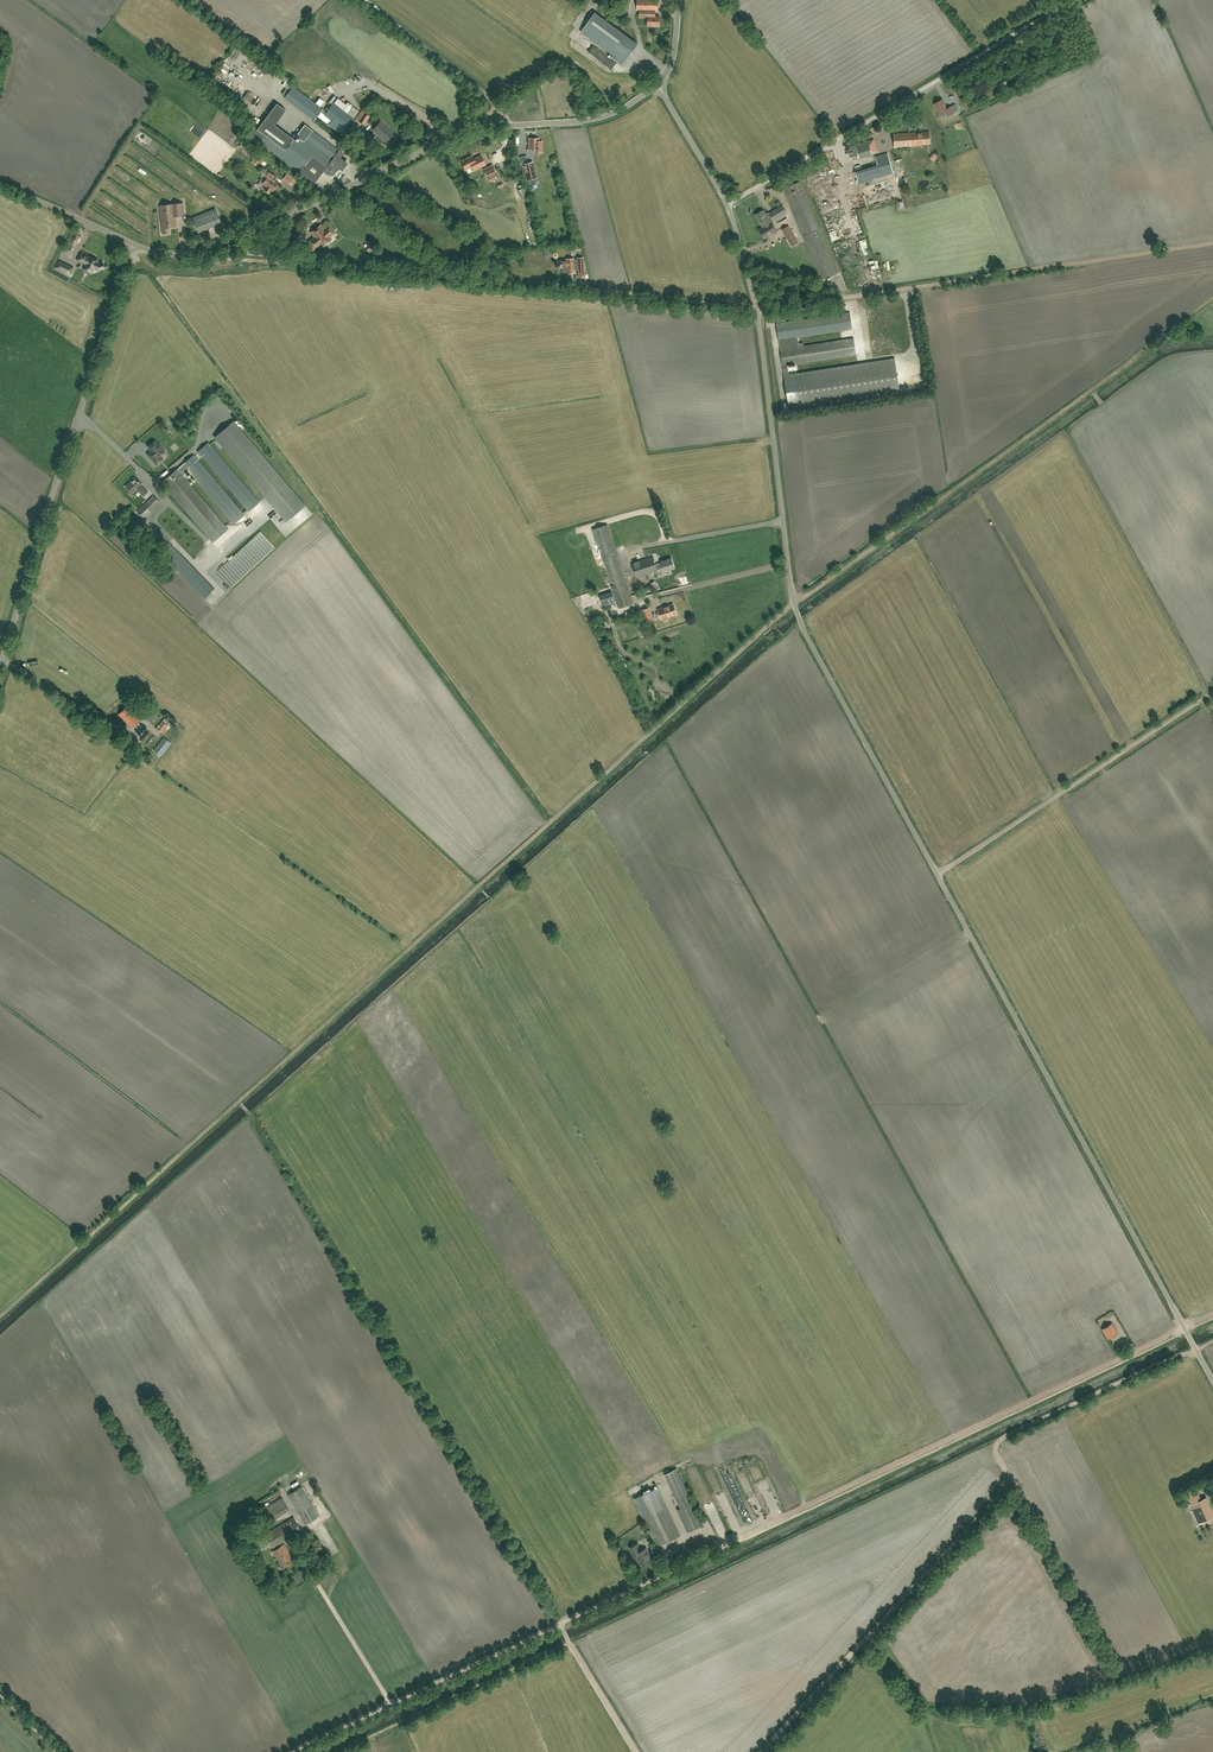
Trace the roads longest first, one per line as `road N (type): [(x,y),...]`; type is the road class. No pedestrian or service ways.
road 1 (track): [(1212,298),(789,607),(0,1317)]
road 2 (unclassified): [(1212,1381),(801,621),(756,309),(727,205)]
road 3 (track): [(195,251),(756,309),(1212,243)]
road 4 (track): [(1196,1350),(998,1443),(1009,1482),(762,1751)]
road 5 (unclassified): [(132,244),(165,254),(195,251),(465,131),(593,119),(664,86)]
road 6 (track): [(1212,1315),(735,1541)]
road 7 (unclassified): [(288,1751),(735,1541)]
road 8 (unclassified): [(0,668),(132,244)]
road 9 (track): [(1212,692),(938,874)]
road 10 (unclassified): [(727,205),(949,73)]
road 11 (unclassified): [(132,244),(0,183)]
road 12 (track): [(949,73),(1073,0)]
road 13 (unclassified): [(727,205),(664,86)]
road 14 (track): [(637,1751),(569,1641)]

